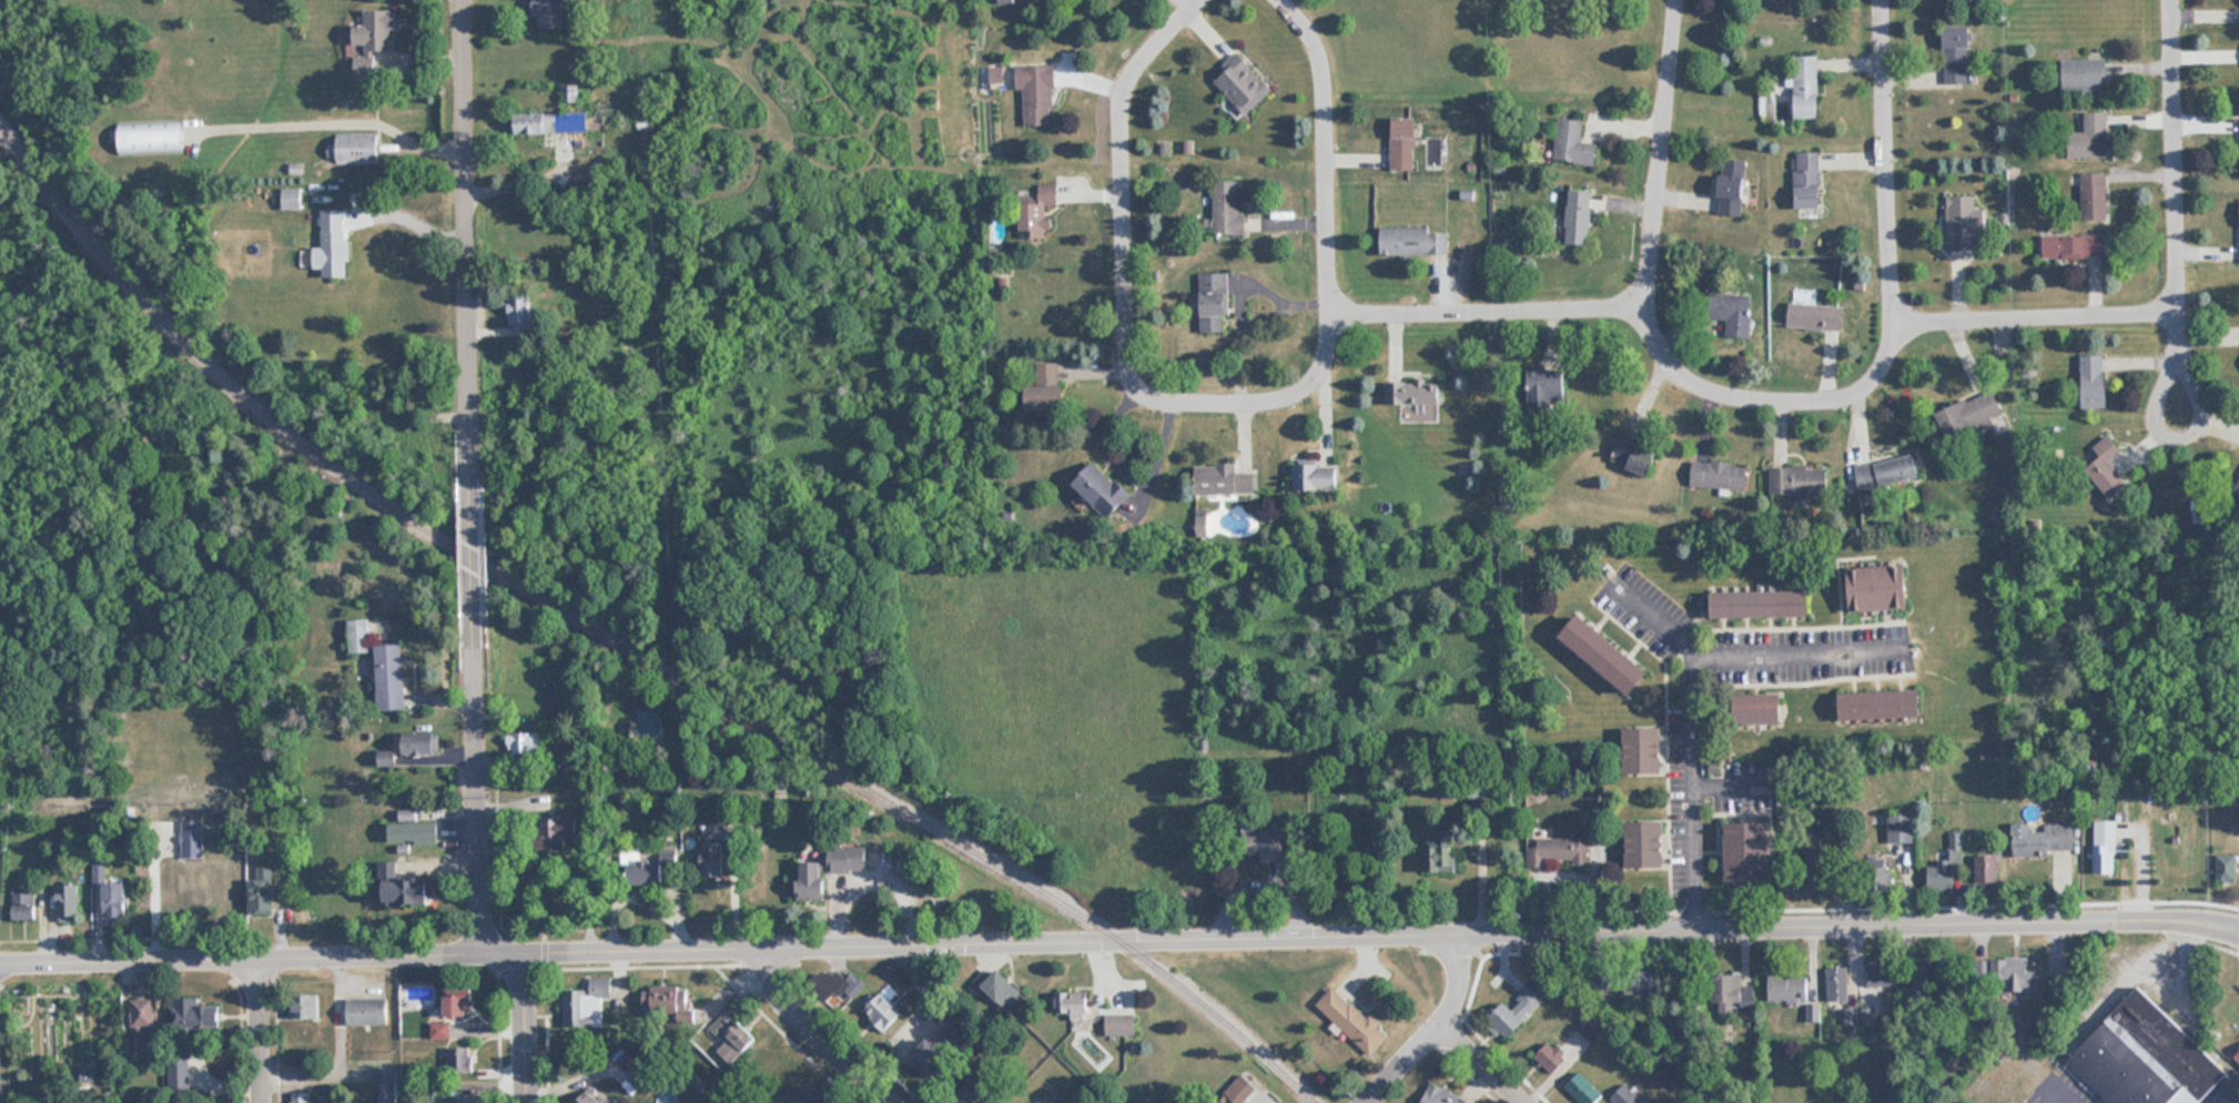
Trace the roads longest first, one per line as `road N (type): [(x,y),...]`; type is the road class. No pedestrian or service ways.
road 1 (tertiary): [(0,951),(2157,907),(2238,919)]
road 2 (residential): [(1145,383),(1161,392),(1270,391),(1309,375),(1325,347),(1323,57),(1313,27),(1290,0)]
road 3 (residential): [(473,480),(467,0)]
road 4 (residential): [(1182,0),(1139,45),(1120,88),(1125,341),(1133,373),(1145,383)]
road 5 (residential): [(1892,306),(1890,332),(1862,374),(1840,385),(1779,388),(1686,368),(1666,352),(1638,294)]
road 6 (residential): [(485,938),(475,616)]
road 7 (residential): [(1638,294),(1328,298)]
road 8 (residential): [(1892,306),(1883,0)]
road 9 (residential): [(1638,294),(1670,0)]
road 10 (residential): [(2166,292),(2175,263),(2169,0)]
road 11 (residential): [(2166,292),(2129,301),(1892,306)]
road 12 (residential): [(2176,344),(2200,405),(2189,425),(2164,426),(2154,404),(2177,331),(2166,292)]
road 13 (residential): [(1350,1102),(1450,1003),(1457,923)]
road 14 (residential): [(889,1102),(771,988),(758,939)]
road 15 (residential): [(524,1102),(513,958),(485,938)]
road 16 (residential): [(263,1102),(256,944)]
road 17 (residential): [(475,616),(473,480)]
road 18 (residential): [(1535,1102),(1441,1014)]

